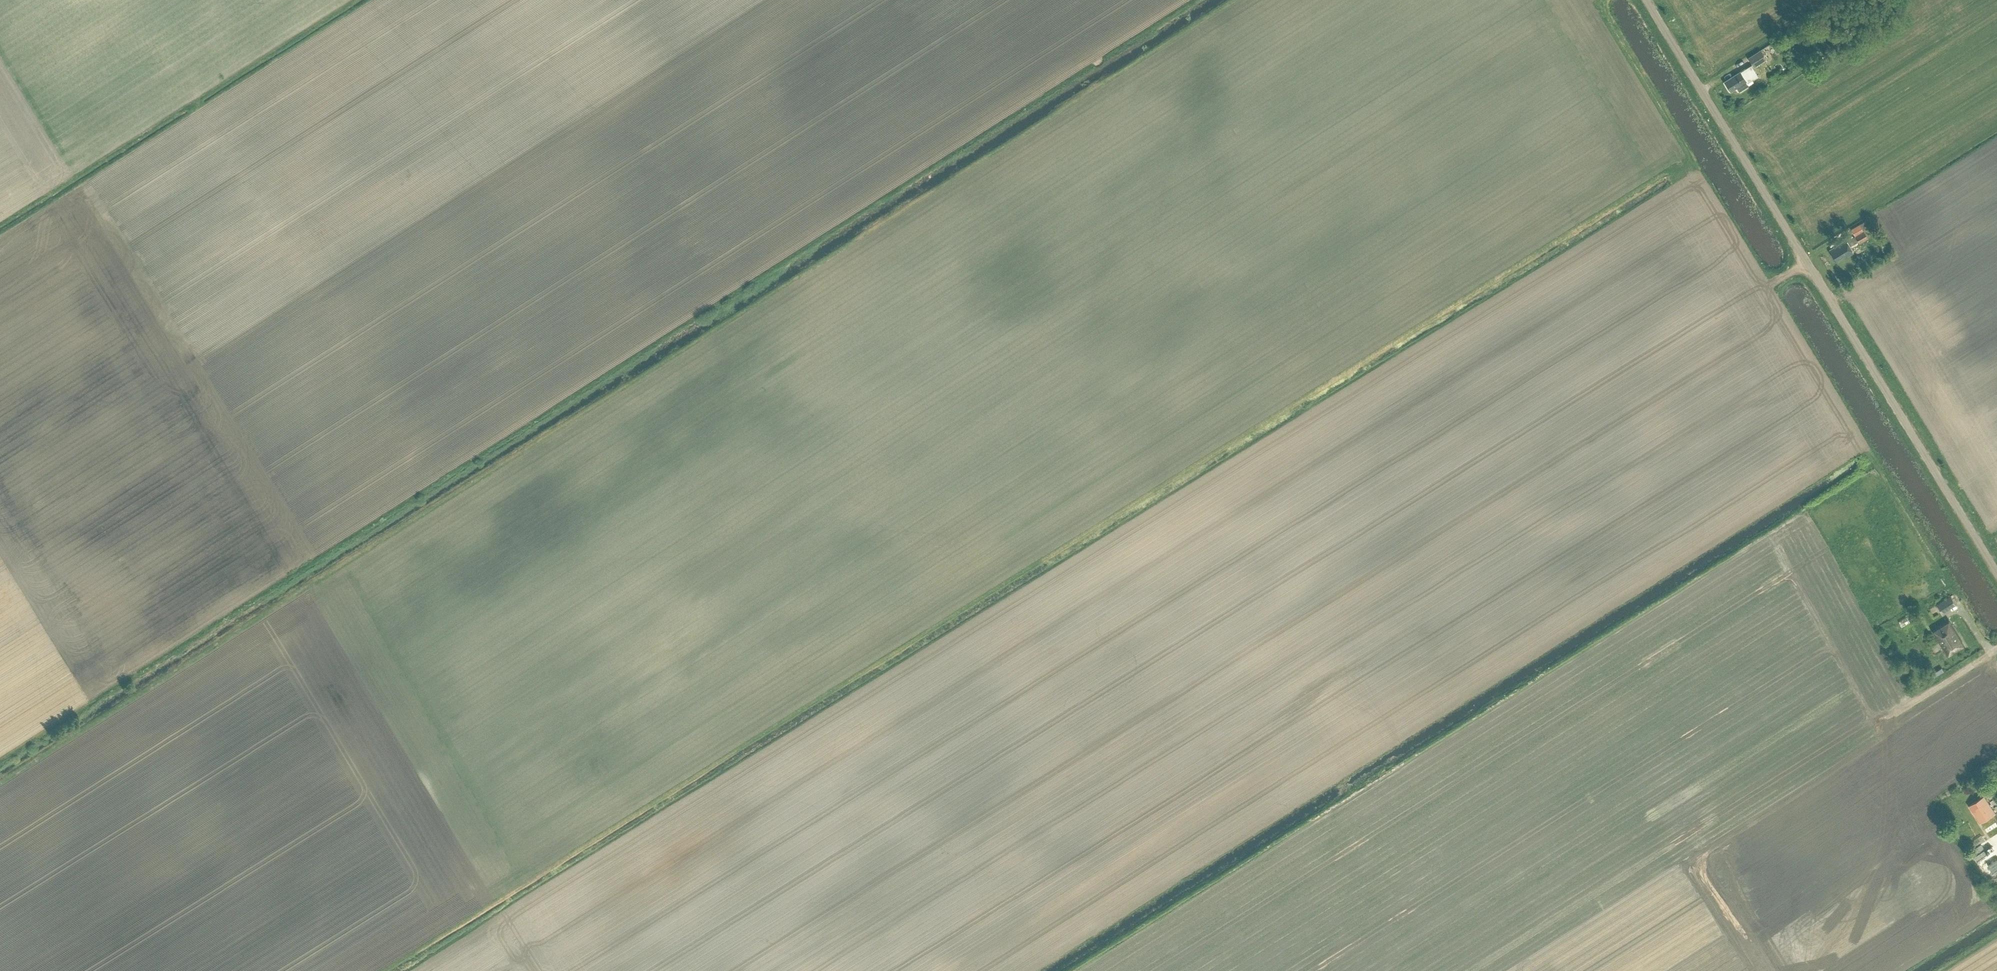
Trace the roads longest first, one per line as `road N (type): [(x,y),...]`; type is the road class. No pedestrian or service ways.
road 1 (unclassified): [(1996,571),(1647,0)]

